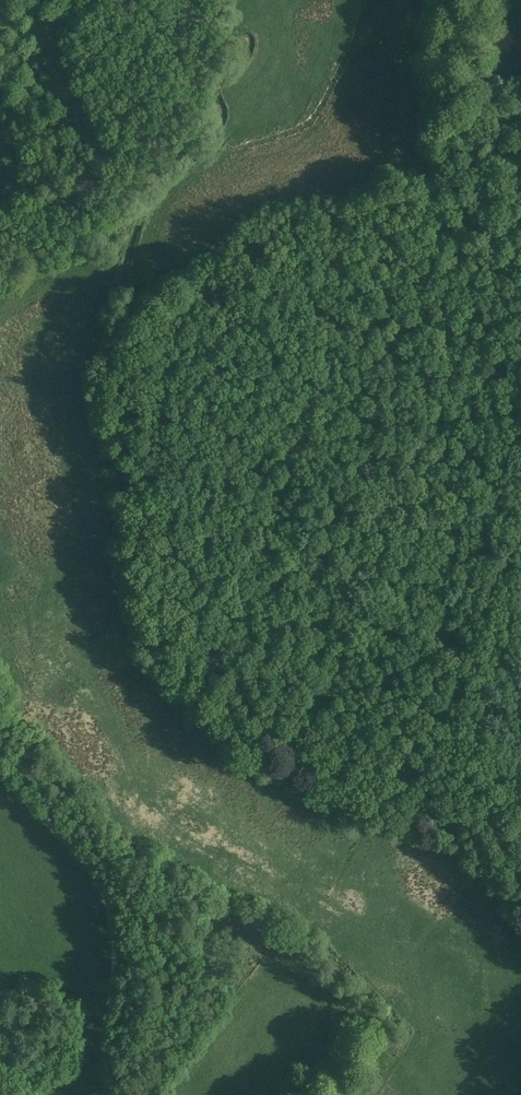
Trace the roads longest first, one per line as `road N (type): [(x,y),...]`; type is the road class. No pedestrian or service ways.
road 1 (track): [(0,769),(88,871),(111,916),(115,960),(102,1054),(109,1094)]

